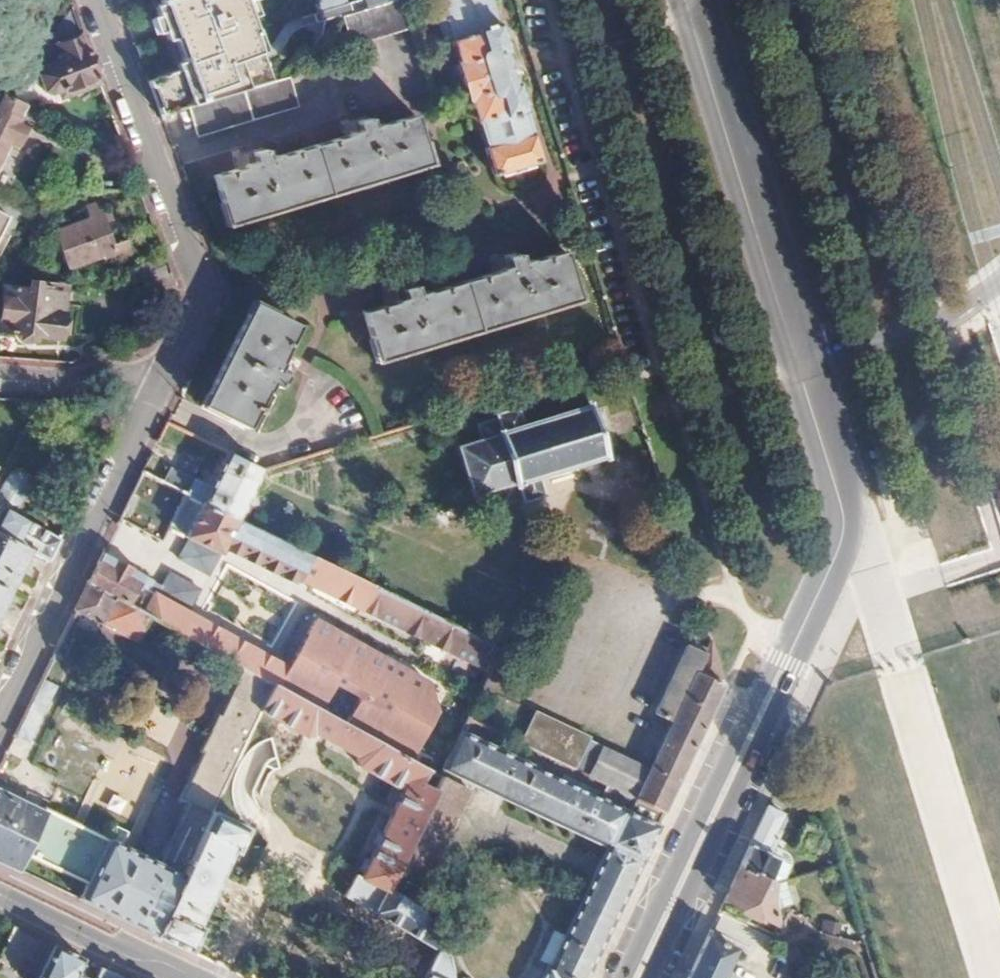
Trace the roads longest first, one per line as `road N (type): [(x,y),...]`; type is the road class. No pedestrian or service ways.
road 1 (secondary): [(800,366),(836,495),(837,546),(636,977)]
road 2 (residential): [(95,0),(204,289),(168,371)]
road 3 (secondary): [(685,0),(800,366)]
road 4 (residential): [(168,371),(0,715)]
road 5 (unclassified): [(800,366),(928,324),(999,278)]
road 6 (residential): [(183,977),(0,890)]
road 7 (residential): [(0,376),(91,384),(168,371)]

